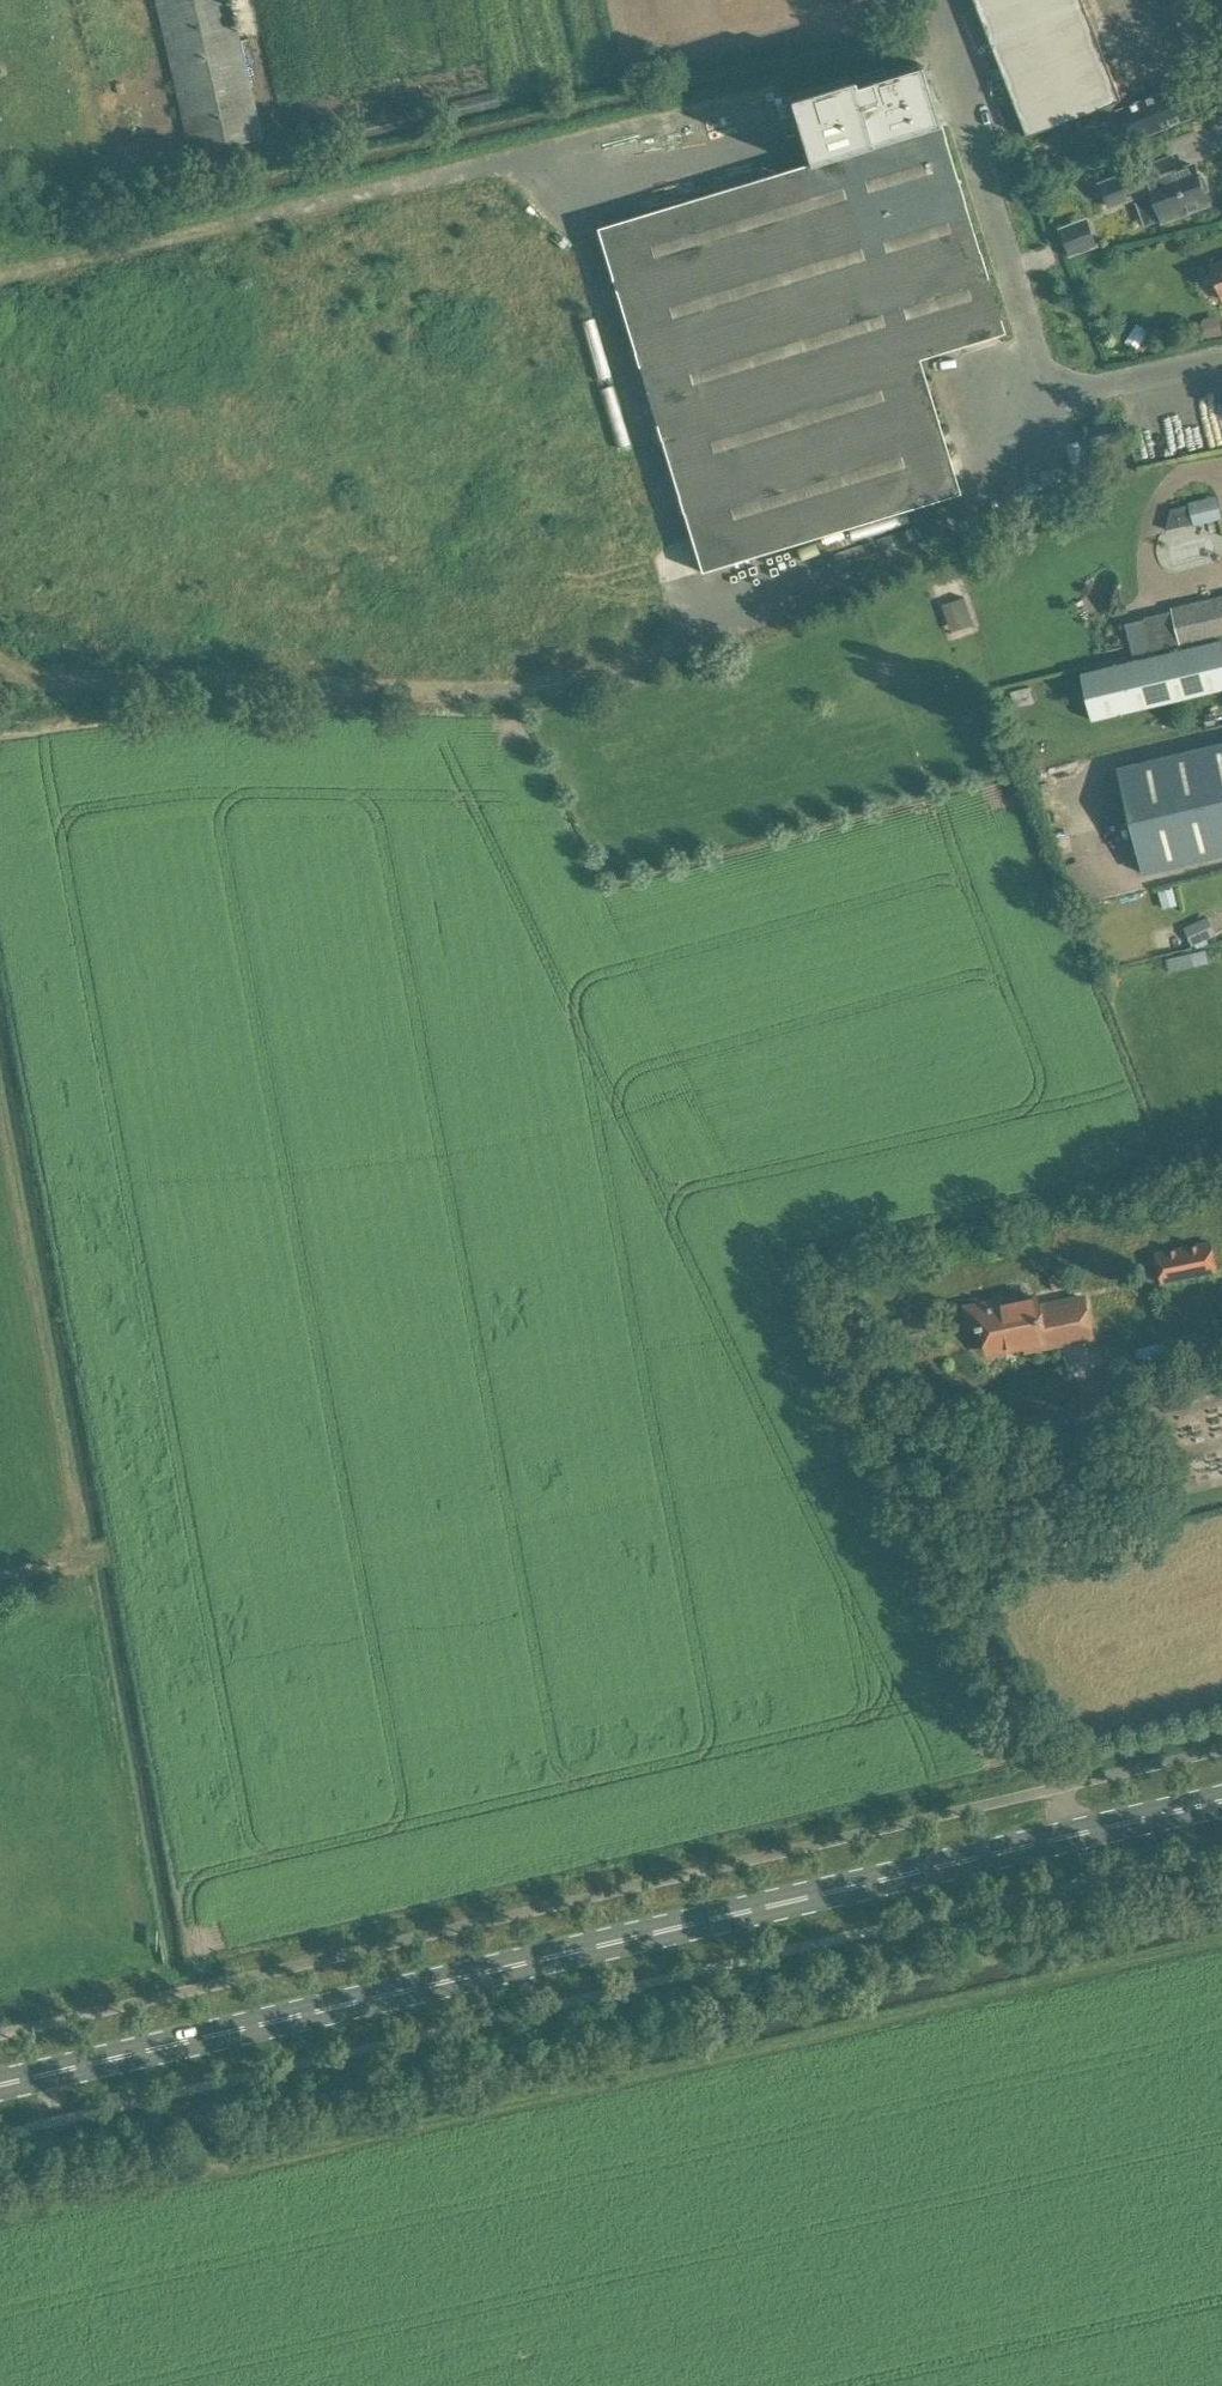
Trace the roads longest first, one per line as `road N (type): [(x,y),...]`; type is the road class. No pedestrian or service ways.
road 1 (primary): [(0,2086),(1221,1800)]
road 2 (track): [(182,2043),(219,2173),(1221,1950)]
road 3 (track): [(0,1578),(121,1545)]

